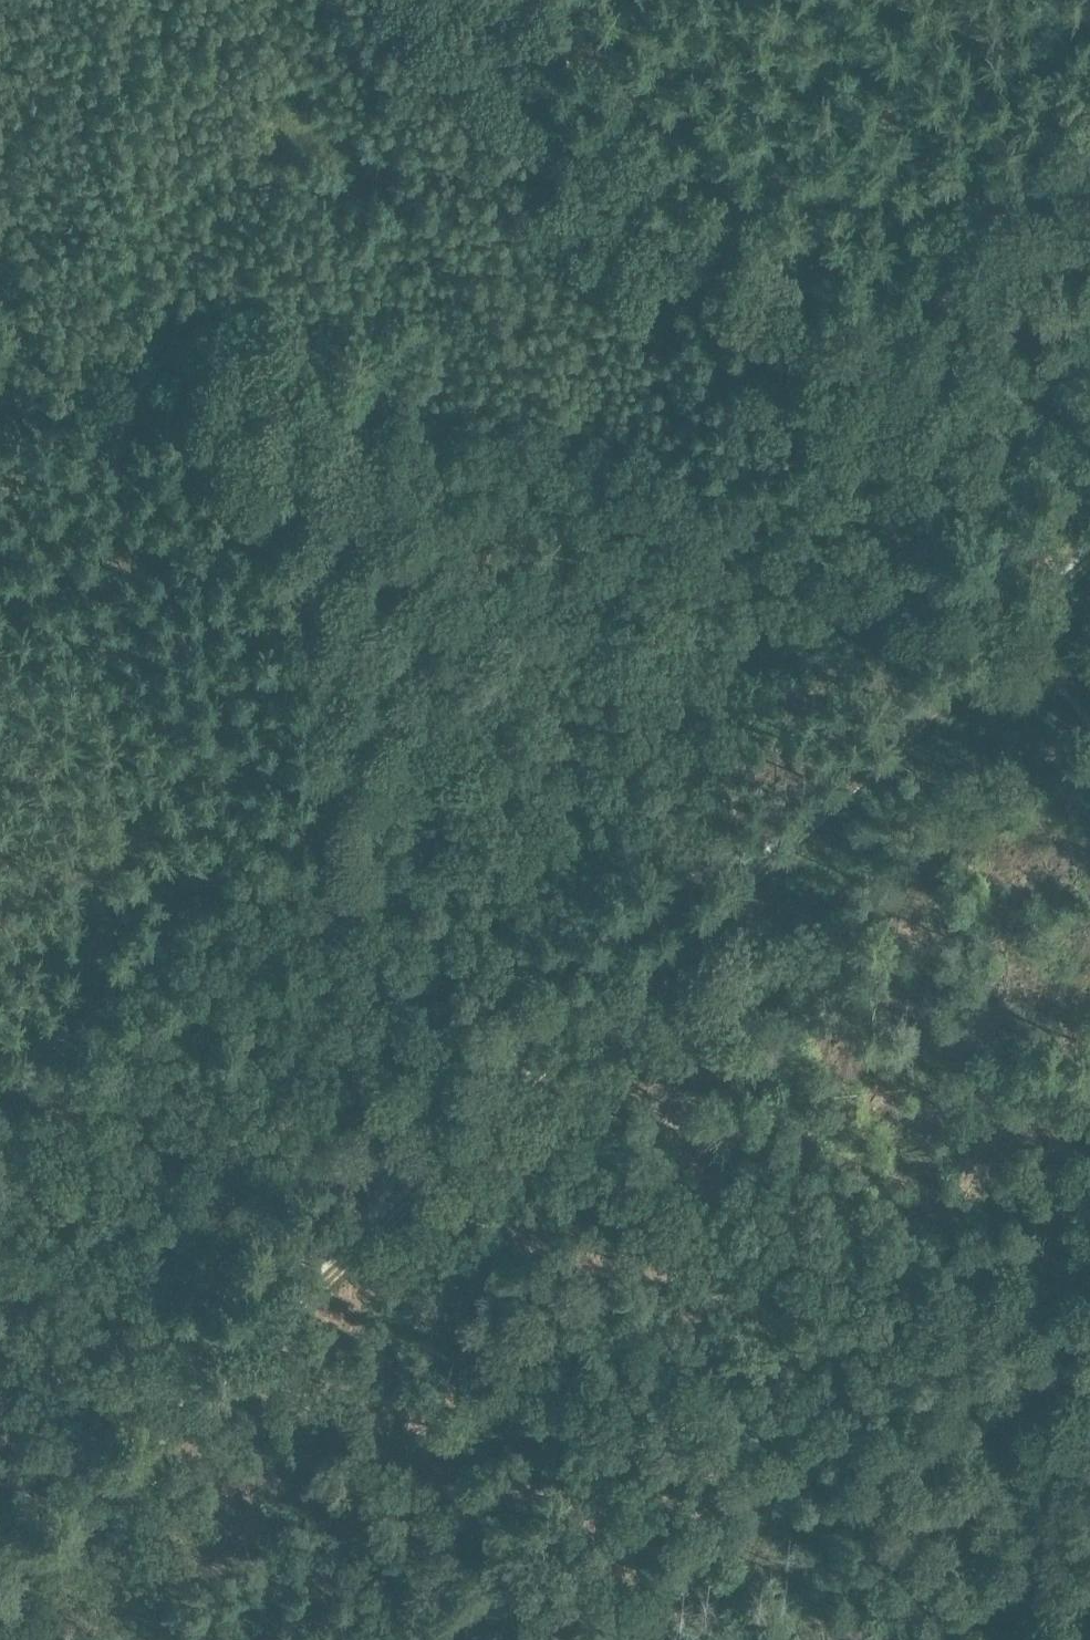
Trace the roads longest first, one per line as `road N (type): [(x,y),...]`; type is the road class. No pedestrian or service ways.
road 1 (track): [(1089,733),(537,72),(467,0)]
road 2 (track): [(0,409),(306,398),(469,414),(905,510)]

